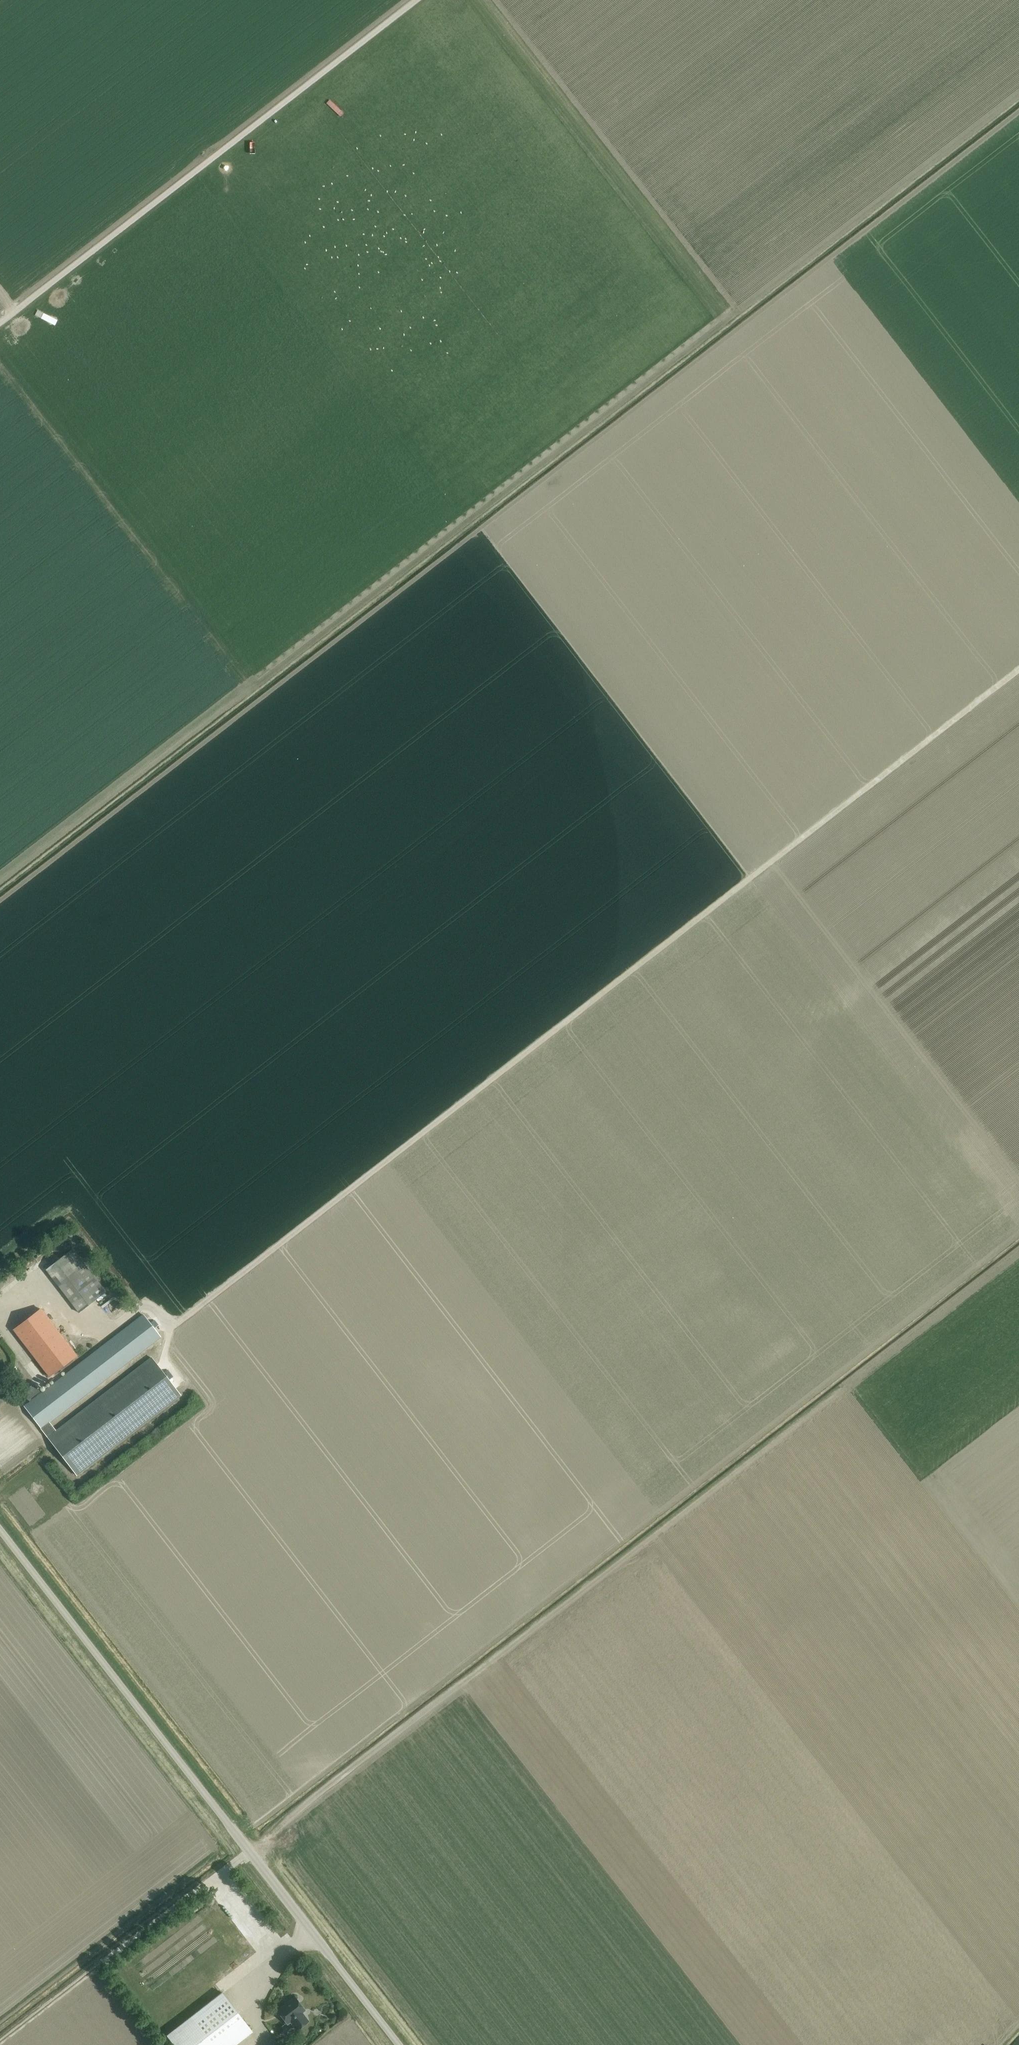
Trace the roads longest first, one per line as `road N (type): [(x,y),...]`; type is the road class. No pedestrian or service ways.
road 1 (unclassified): [(413,2044),(0,1523)]

